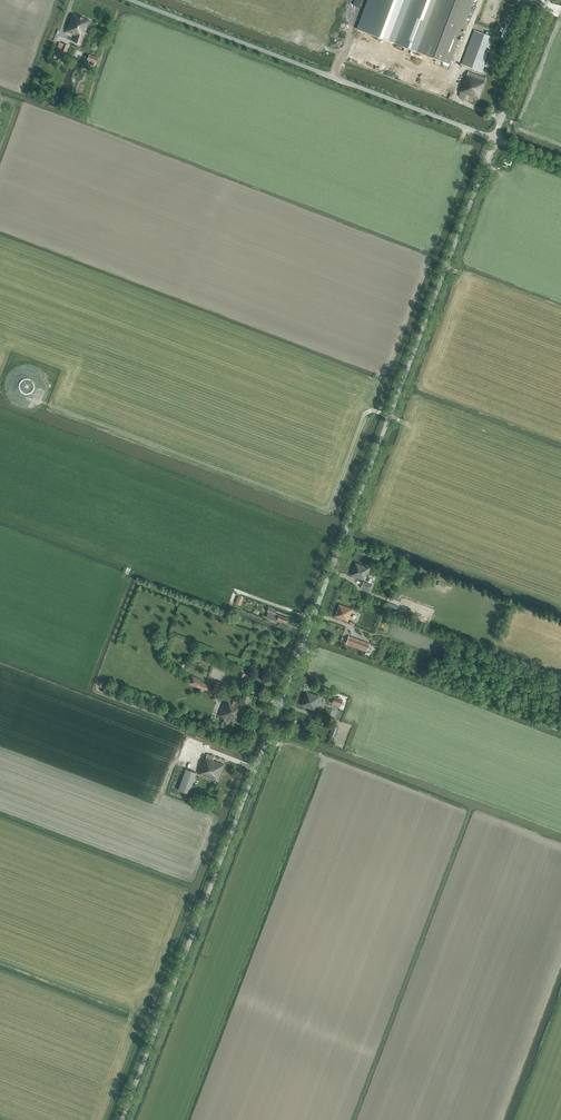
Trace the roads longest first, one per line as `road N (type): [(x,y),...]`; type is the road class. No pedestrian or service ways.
road 1 (unclassified): [(122,1119),(494,138)]
road 2 (unclassified): [(494,138),(131,0)]
road 3 (track): [(0,957),(162,1016)]
road 4 (unclassified): [(494,138),(548,0)]

